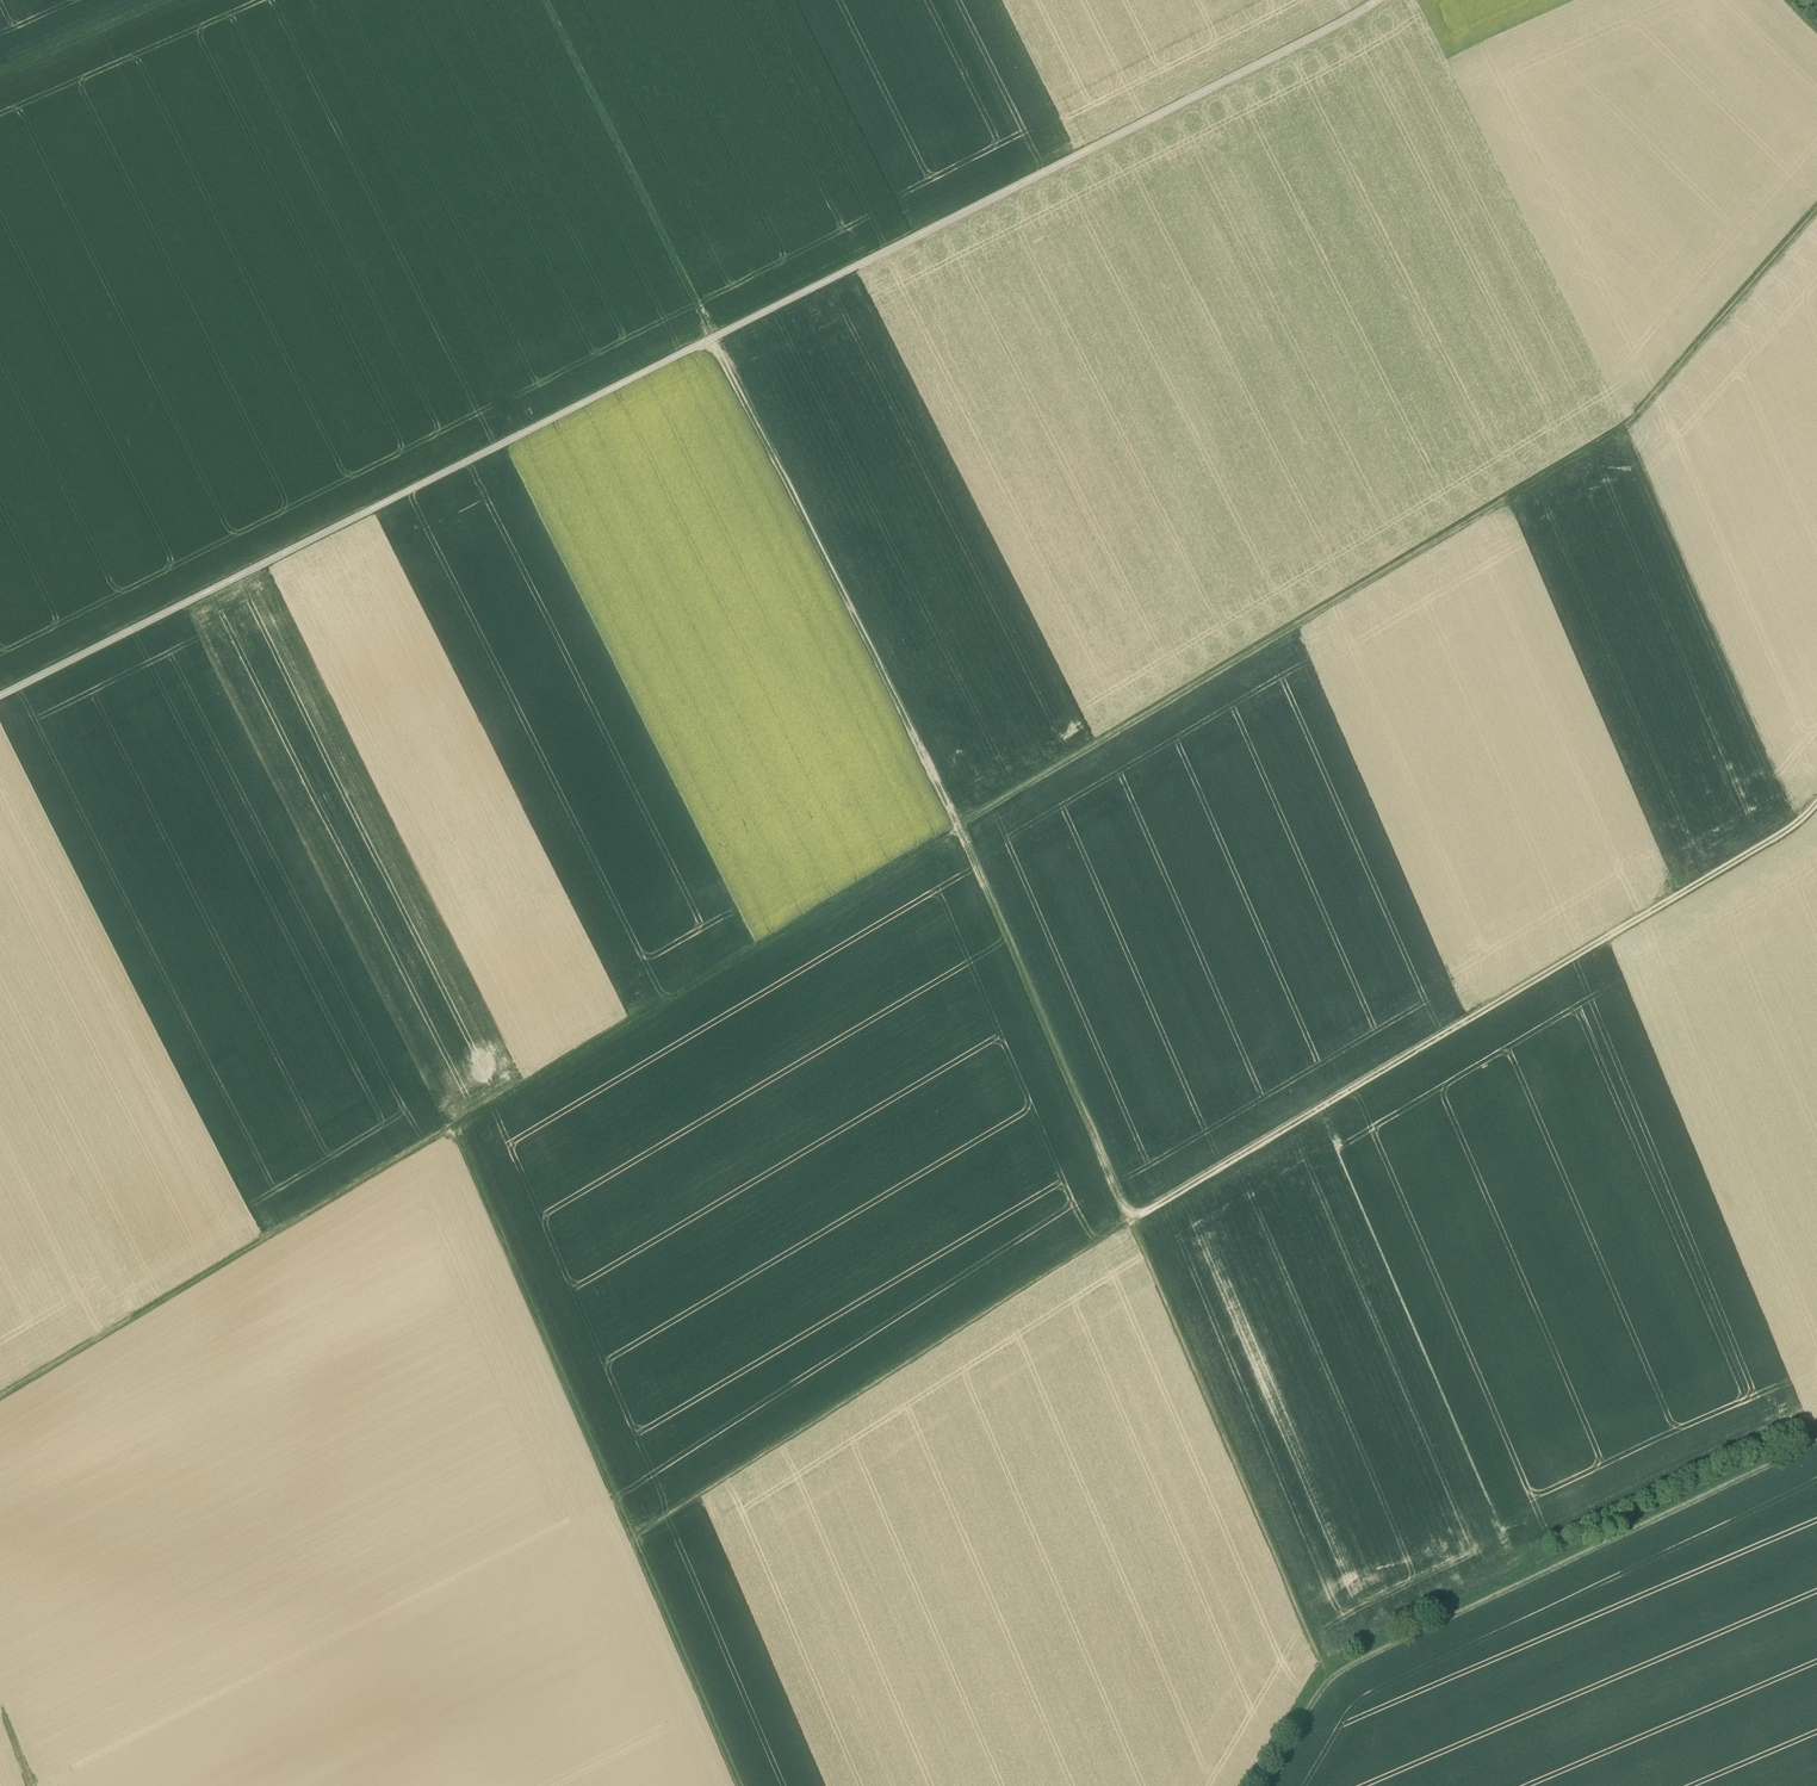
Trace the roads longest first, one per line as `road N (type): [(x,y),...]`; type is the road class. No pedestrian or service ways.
road 1 (track): [(0,1395),(1634,422),(1816,210)]
road 2 (track): [(0,697),(1379,0)]
road 3 (track): [(1328,1673),(1171,1298),(955,828)]
road 4 (track): [(1816,804),(1801,822),(1555,980),(1132,1220)]
road 5 (track): [(741,1785),(454,1127)]
road 6 (track): [(1816,1438),(1328,1673),(1261,1785)]
road 7 (track): [(633,1541),(1132,1220)]
road 8 (track): [(958,825),(713,338)]
road 9 (track): [(537,0),(713,338)]
road 10 (track): [(165,0),(0,83)]

